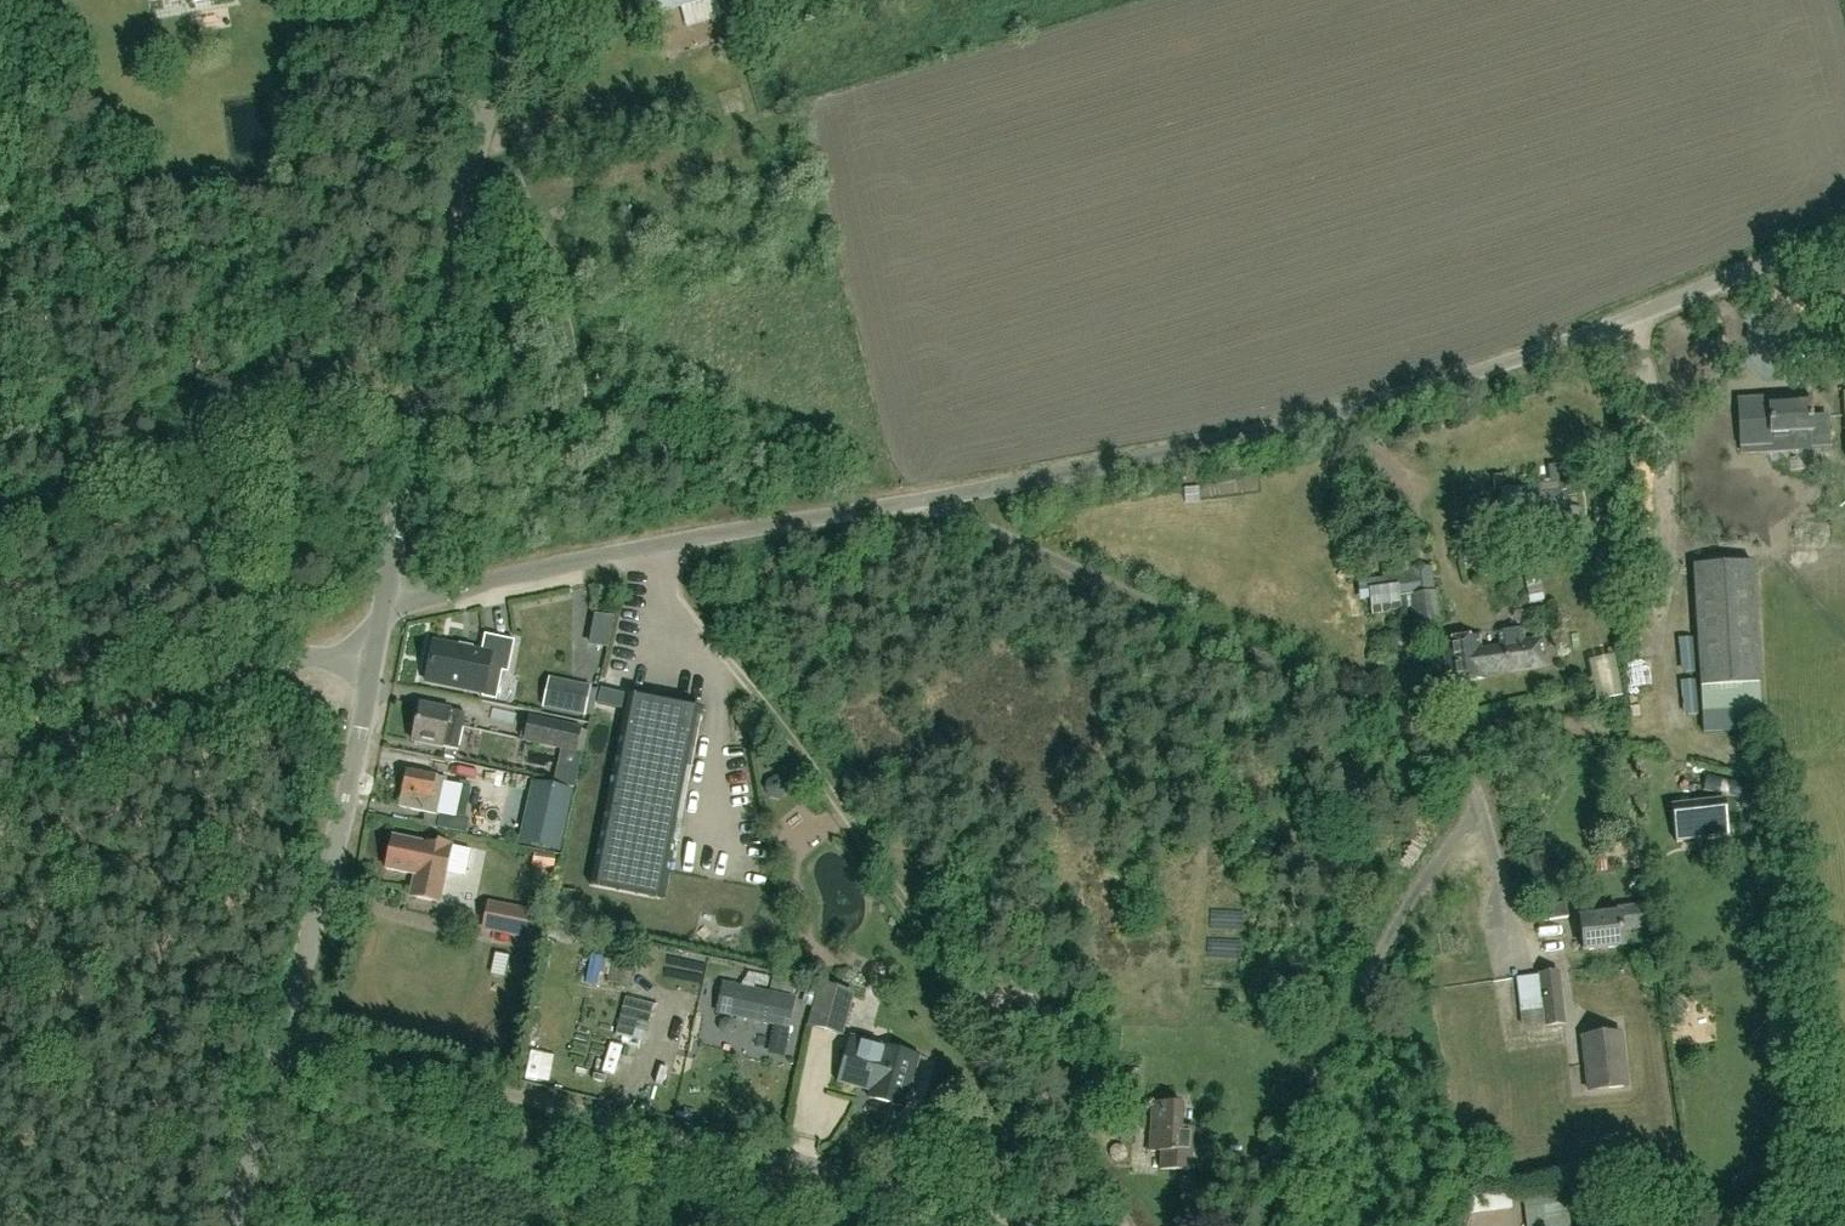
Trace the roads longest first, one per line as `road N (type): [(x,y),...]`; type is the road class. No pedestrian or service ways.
road 1 (unclassified): [(1288,1225),(1287,1163),(1322,1058),(1411,898),(1468,817),(1468,773),(1436,740),(945,510),(936,497)]
road 2 (unclassified): [(936,497),(1238,436),(1424,387),(1642,314),(1844,227)]
road 3 (unclassified): [(283,1032),(1042,1225)]
road 4 (track): [(665,593),(776,718),(1104,1193),(1118,1225)]
road 5 (unclassified): [(382,612),(438,302),(517,0)]
road 6 (unclassified): [(382,612),(658,543),(936,497)]
road 7 (unclassified): [(283,1032),(368,691)]
road 8 (unclassified): [(0,761),(297,658)]
road 9 (unclassified): [(229,1225),(283,1032)]
road 10 (track): [(970,998),(1025,1005),(1072,1040),(1092,1068)]

